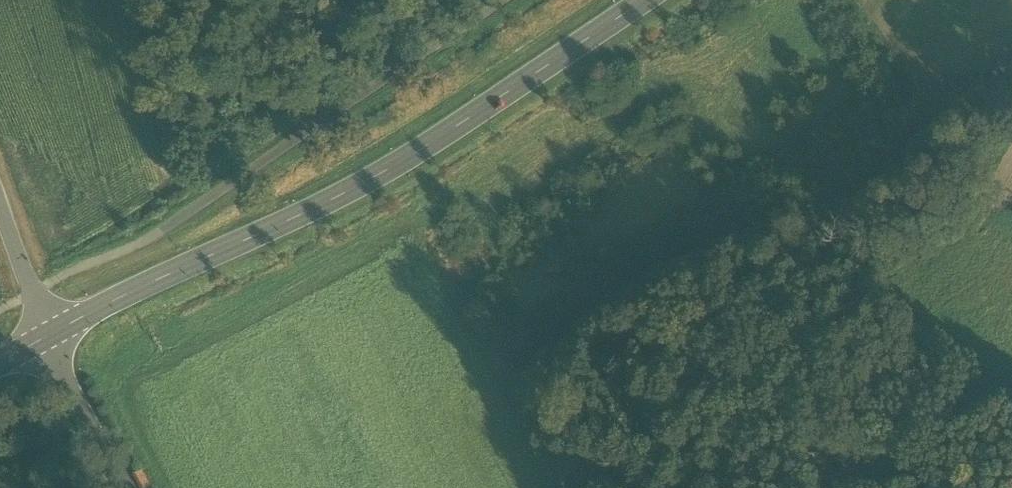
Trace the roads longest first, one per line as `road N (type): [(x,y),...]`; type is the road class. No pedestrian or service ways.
road 1 (secondary): [(46,337),(373,179),(644,0)]
road 2 (track): [(1011,402),(830,266)]
road 3 (tertiary): [(0,199),(46,337)]

